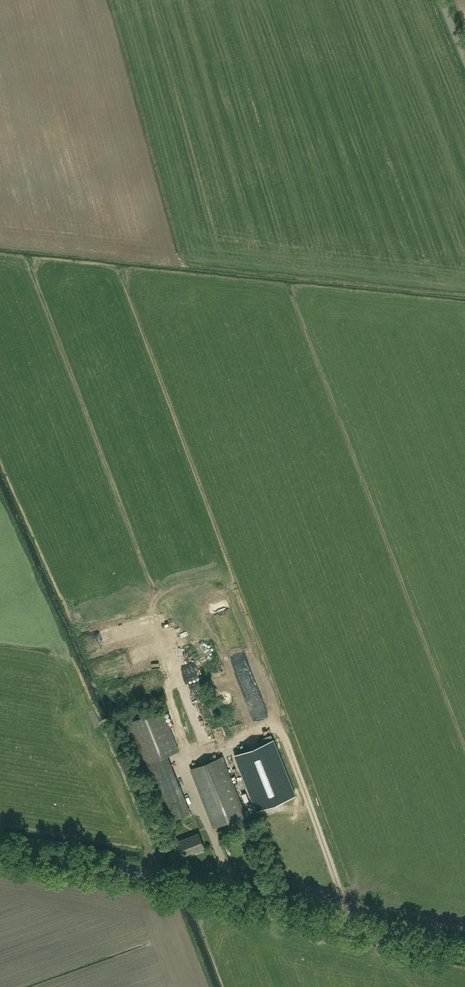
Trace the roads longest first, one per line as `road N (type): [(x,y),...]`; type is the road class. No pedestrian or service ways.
road 1 (unclassified): [(0,849),(464,951)]

